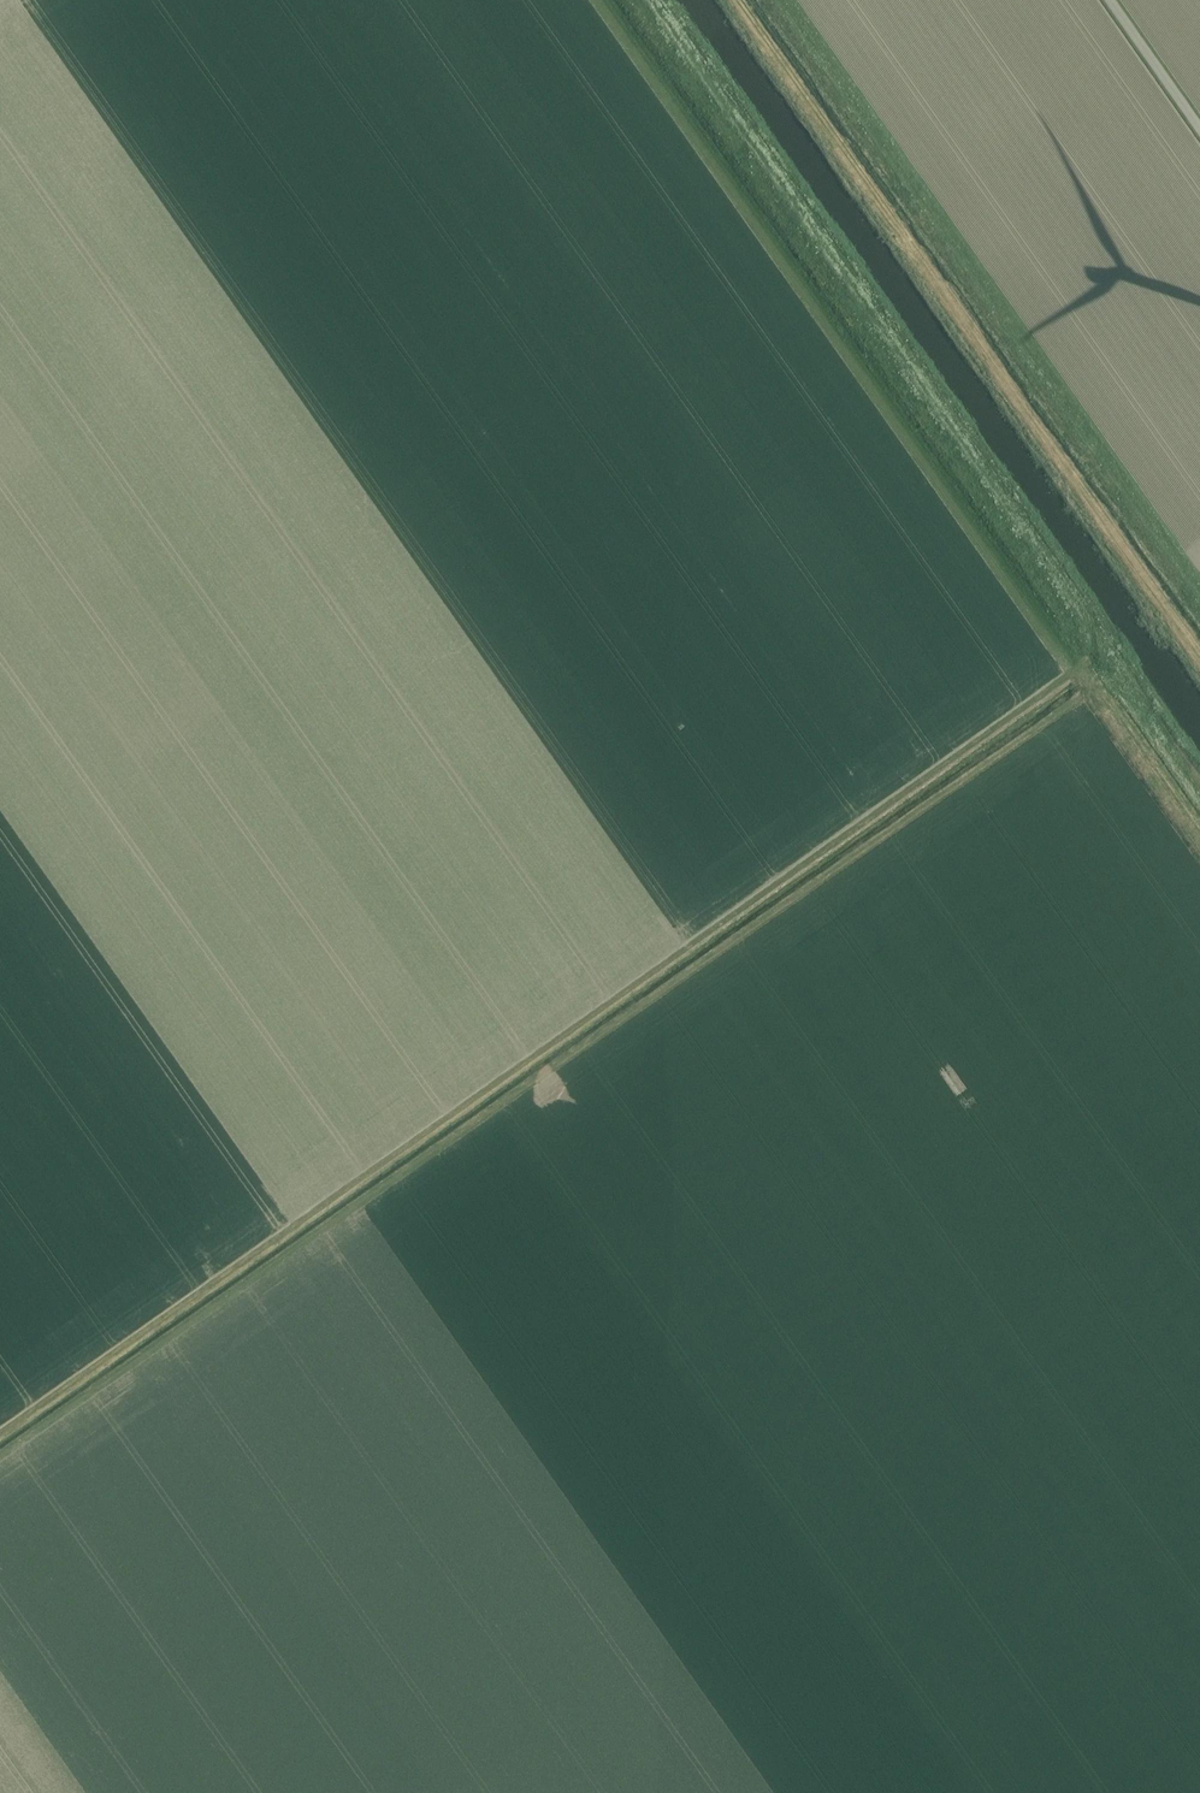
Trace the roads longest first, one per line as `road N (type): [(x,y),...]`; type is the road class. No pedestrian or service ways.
road 1 (track): [(662,0),(1199,776)]

